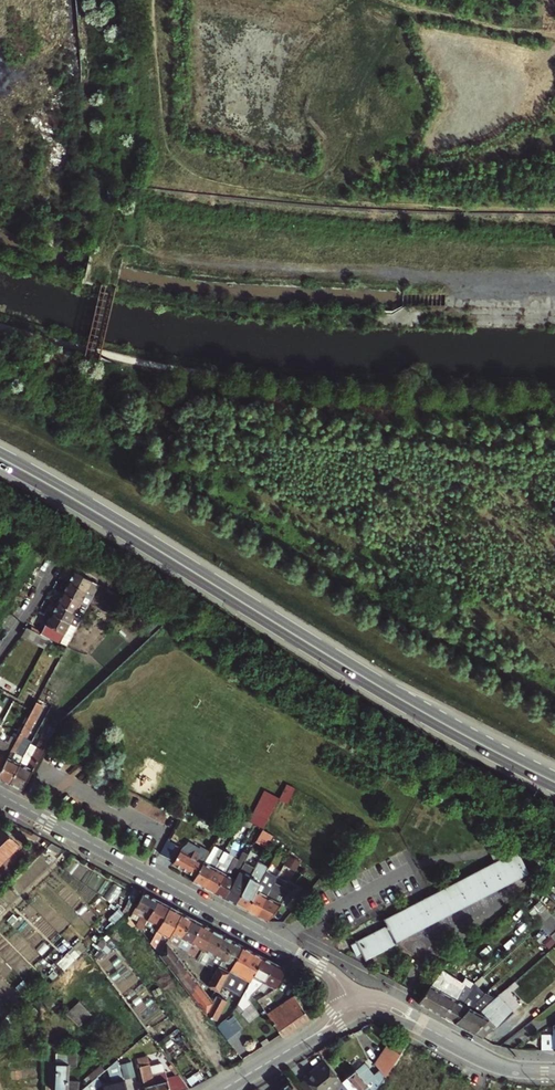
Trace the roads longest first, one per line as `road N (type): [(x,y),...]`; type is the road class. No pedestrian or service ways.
road 1 (trunk): [(554,783),(0,458)]
road 2 (tertiary): [(0,796),(325,969),(352,1007)]
road 3 (tertiary): [(352,1007),(379,1005),(496,1063),(554,1072)]
road 4 (residential): [(222,1089),(352,1007)]

